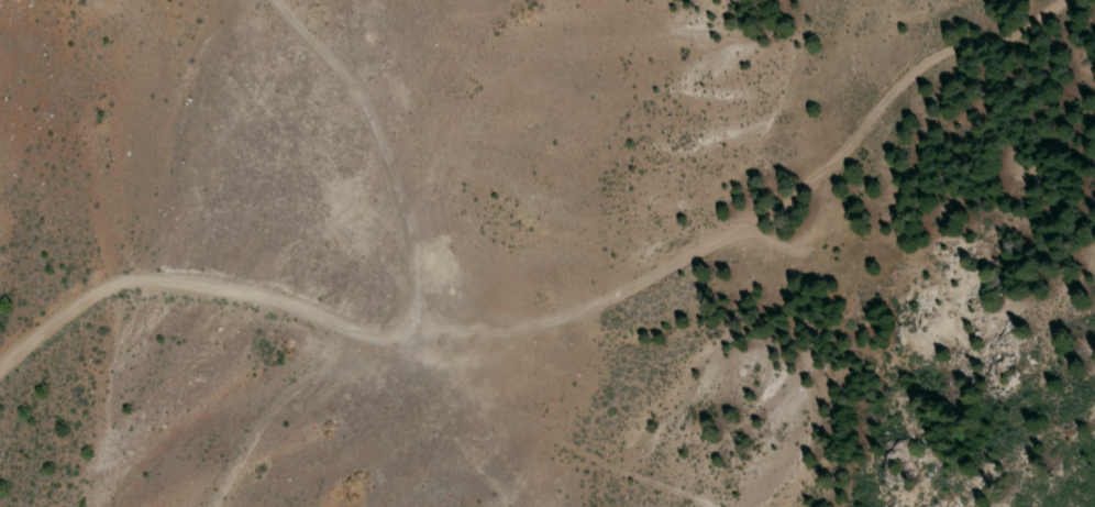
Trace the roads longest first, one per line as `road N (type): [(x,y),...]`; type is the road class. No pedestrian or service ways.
road 1 (track): [(1078,0),(928,82),(829,180),(695,264),(530,339),(452,348),(402,342)]
road 2 (track): [(0,375),(107,294),(181,277),(220,280),(402,342)]
road 3 (track): [(402,342),(419,316),(423,256),(407,192),(362,99),(275,0)]
road 4 (track): [(413,343),(446,381),(602,465),(714,506)]
road 5 (track): [(402,342),(336,365),(279,409),(222,506)]

